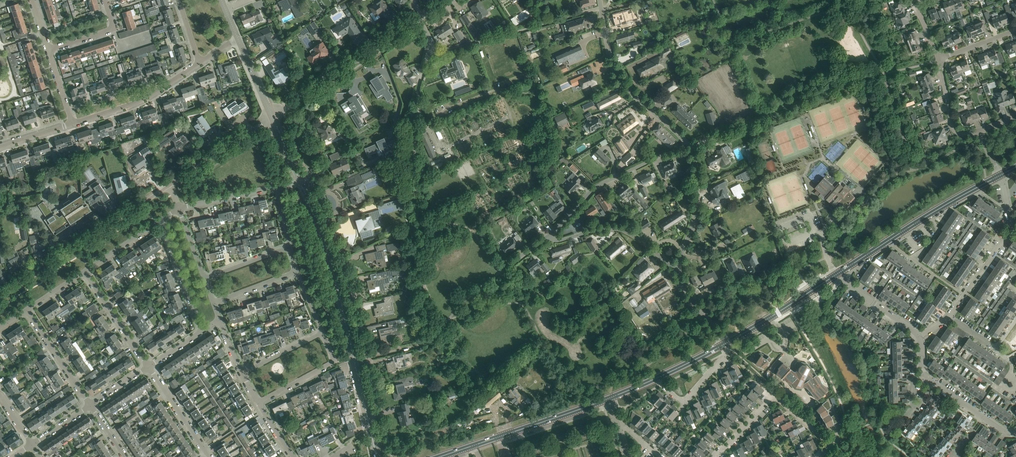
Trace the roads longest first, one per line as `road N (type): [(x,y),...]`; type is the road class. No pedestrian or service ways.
road 1 (tertiary): [(377,456),(326,248),(300,180)]
road 2 (residential): [(171,185),(0,298)]
road 3 (tertiary): [(837,274),(1001,175)]
road 4 (residential): [(273,117),(422,17)]
road 5 (tertiary): [(439,456),(608,399)]
road 6 (unclassified): [(687,143),(618,76),(599,0)]
road 7 (unclassified): [(551,234),(591,191),(687,143)]
road 8 (residential): [(440,155),(419,109),(431,44),(422,17)]
road 9 (unclassified): [(678,268),(618,229),(560,241),(551,234)]
road 10 (residential): [(72,123),(141,100),(199,63)]
road 11 (tertiary): [(724,344),(837,274)]
road 12 (residential): [(678,268),(697,205),(687,143)]
road 13 (residential): [(273,117),(171,185)]

